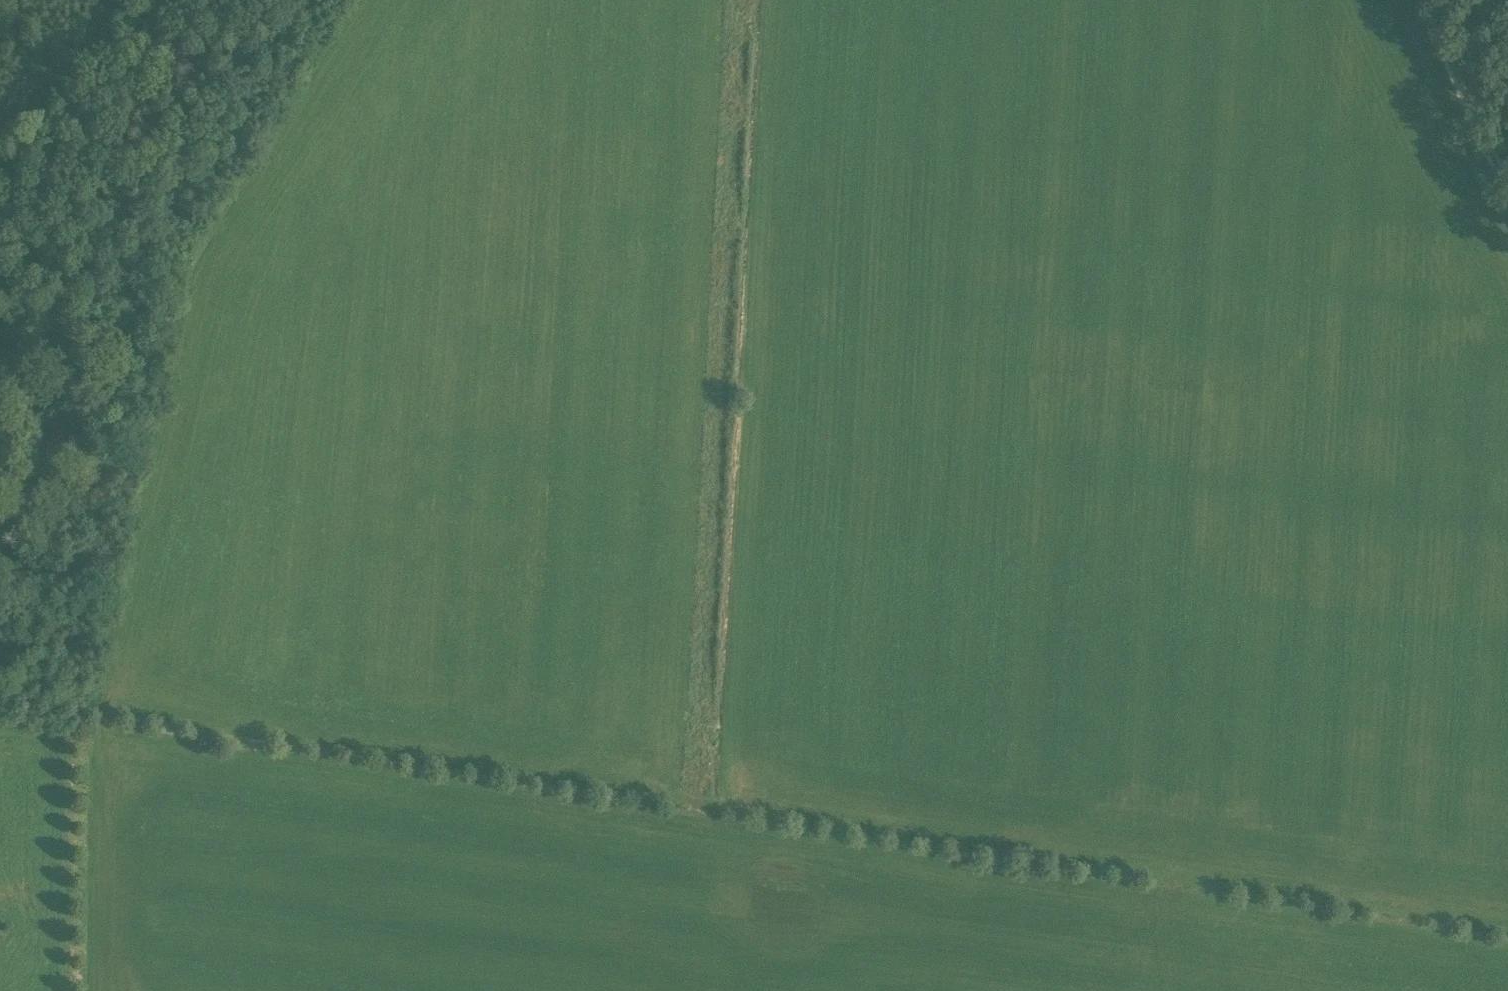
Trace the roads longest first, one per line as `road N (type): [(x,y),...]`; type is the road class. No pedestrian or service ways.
road 1 (track): [(1507,160),(1427,0)]

